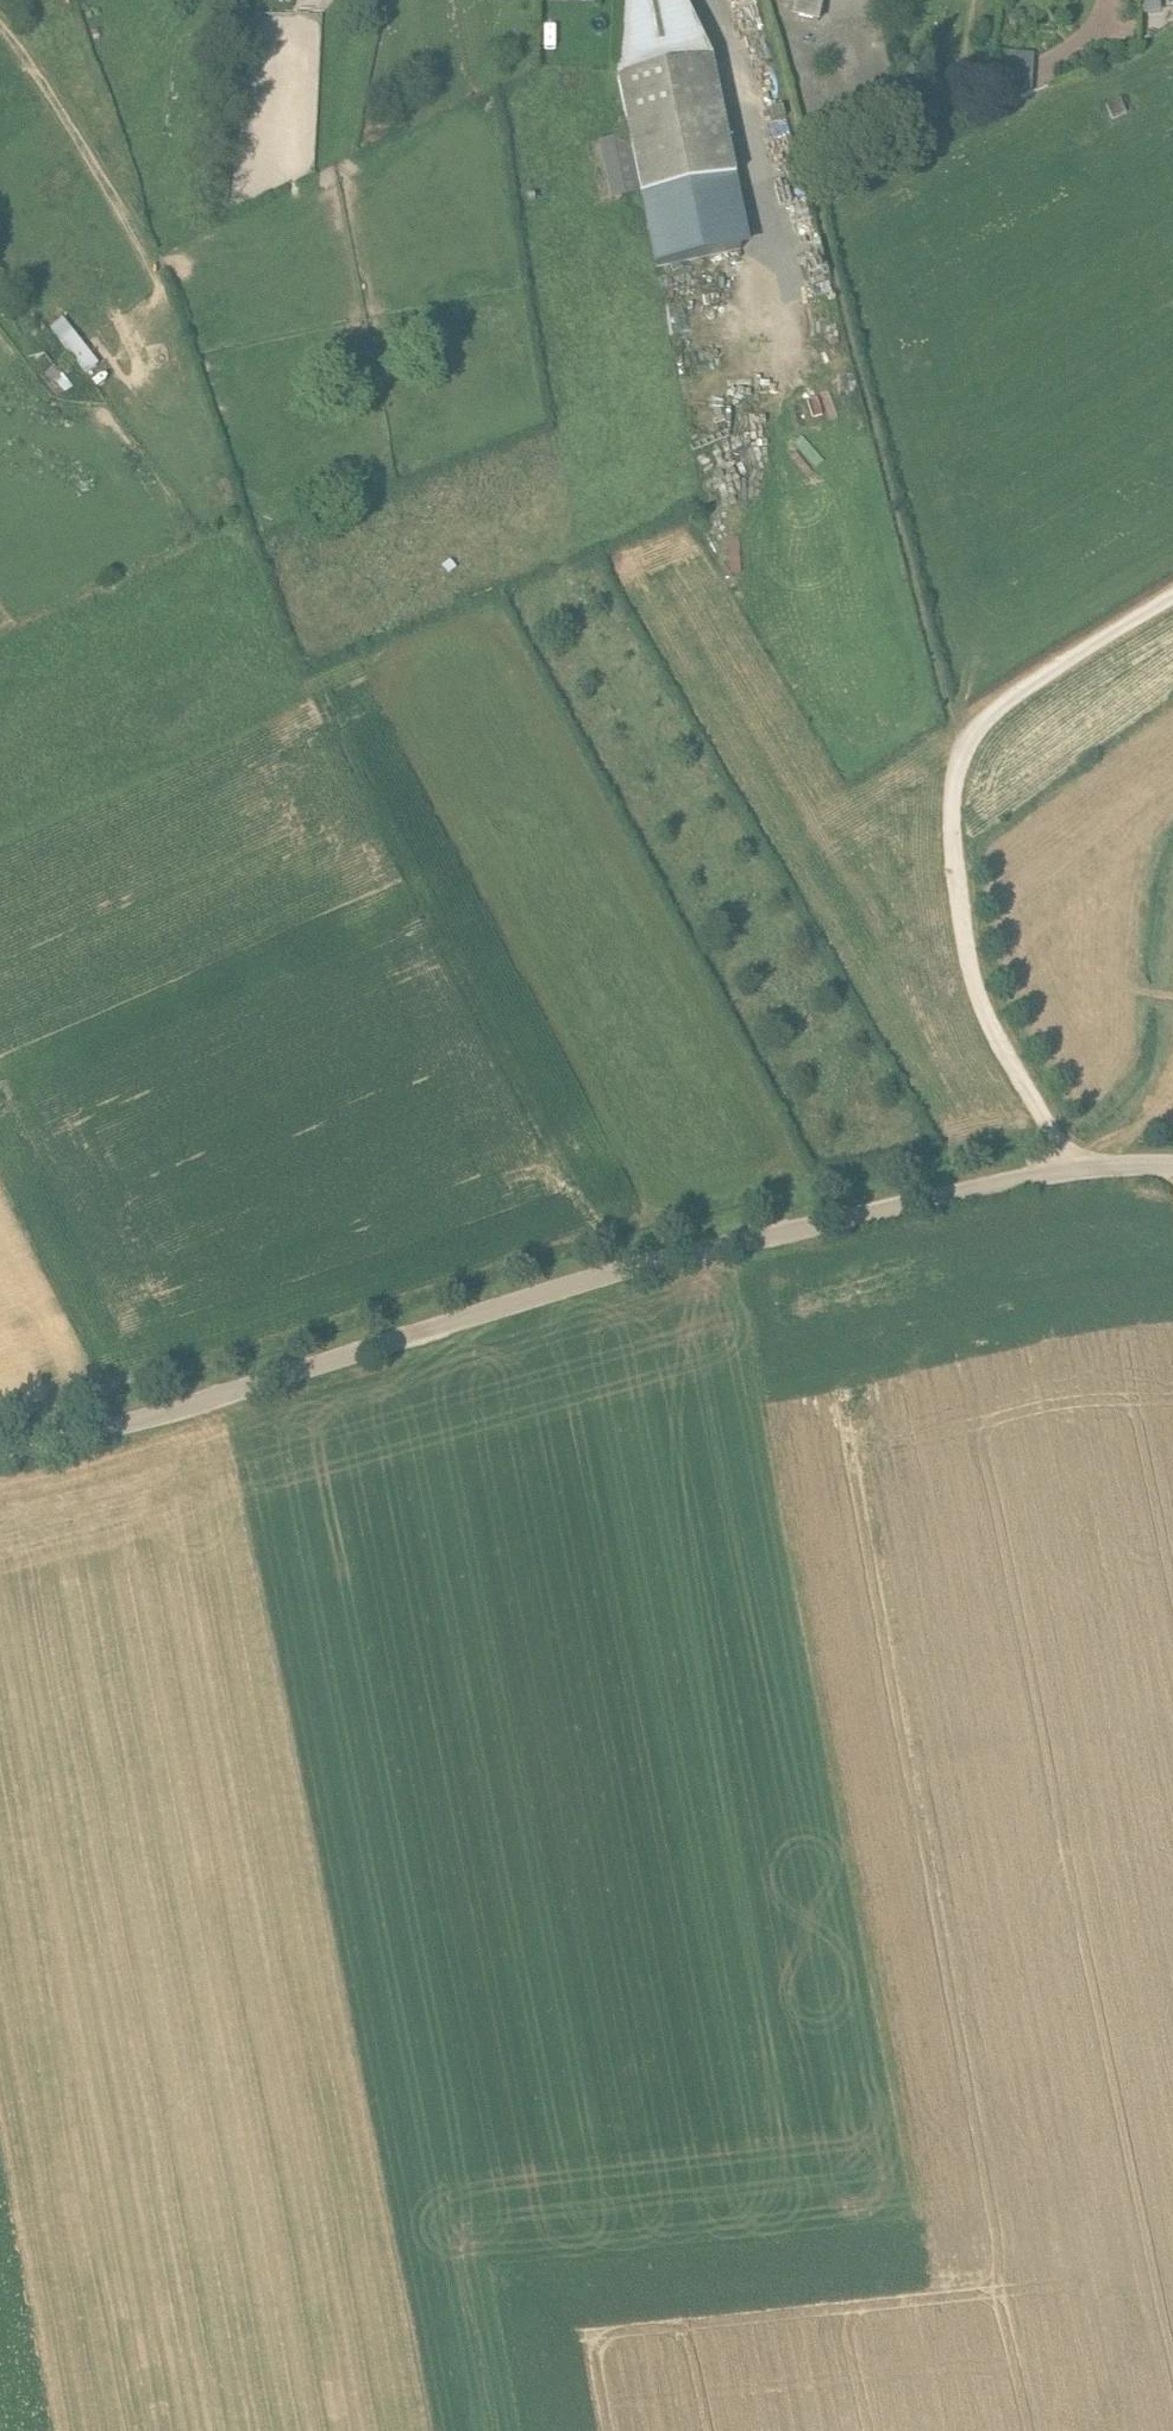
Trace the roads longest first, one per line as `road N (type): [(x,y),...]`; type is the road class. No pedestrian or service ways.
road 1 (unclassified): [(0,1449),(154,1414),(656,1259),(1047,1172),(1172,1163)]
road 2 (track): [(1064,1169),(1056,1132),(1007,1053),(969,968),(953,827),(959,744)]
road 3 (track): [(959,744),(1030,680),(1172,592)]

